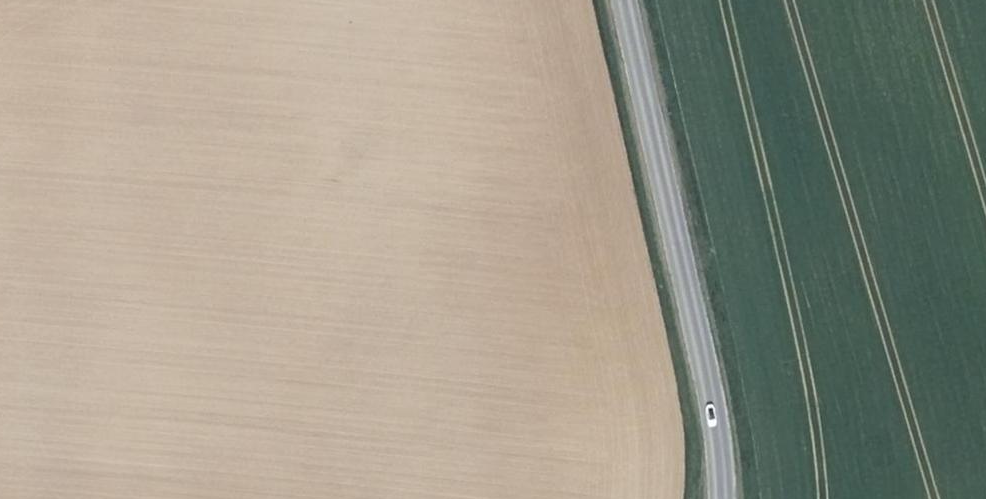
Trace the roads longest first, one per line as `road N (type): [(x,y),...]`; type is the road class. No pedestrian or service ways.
road 1 (unclassified): [(723,498),(711,391),(627,0)]

